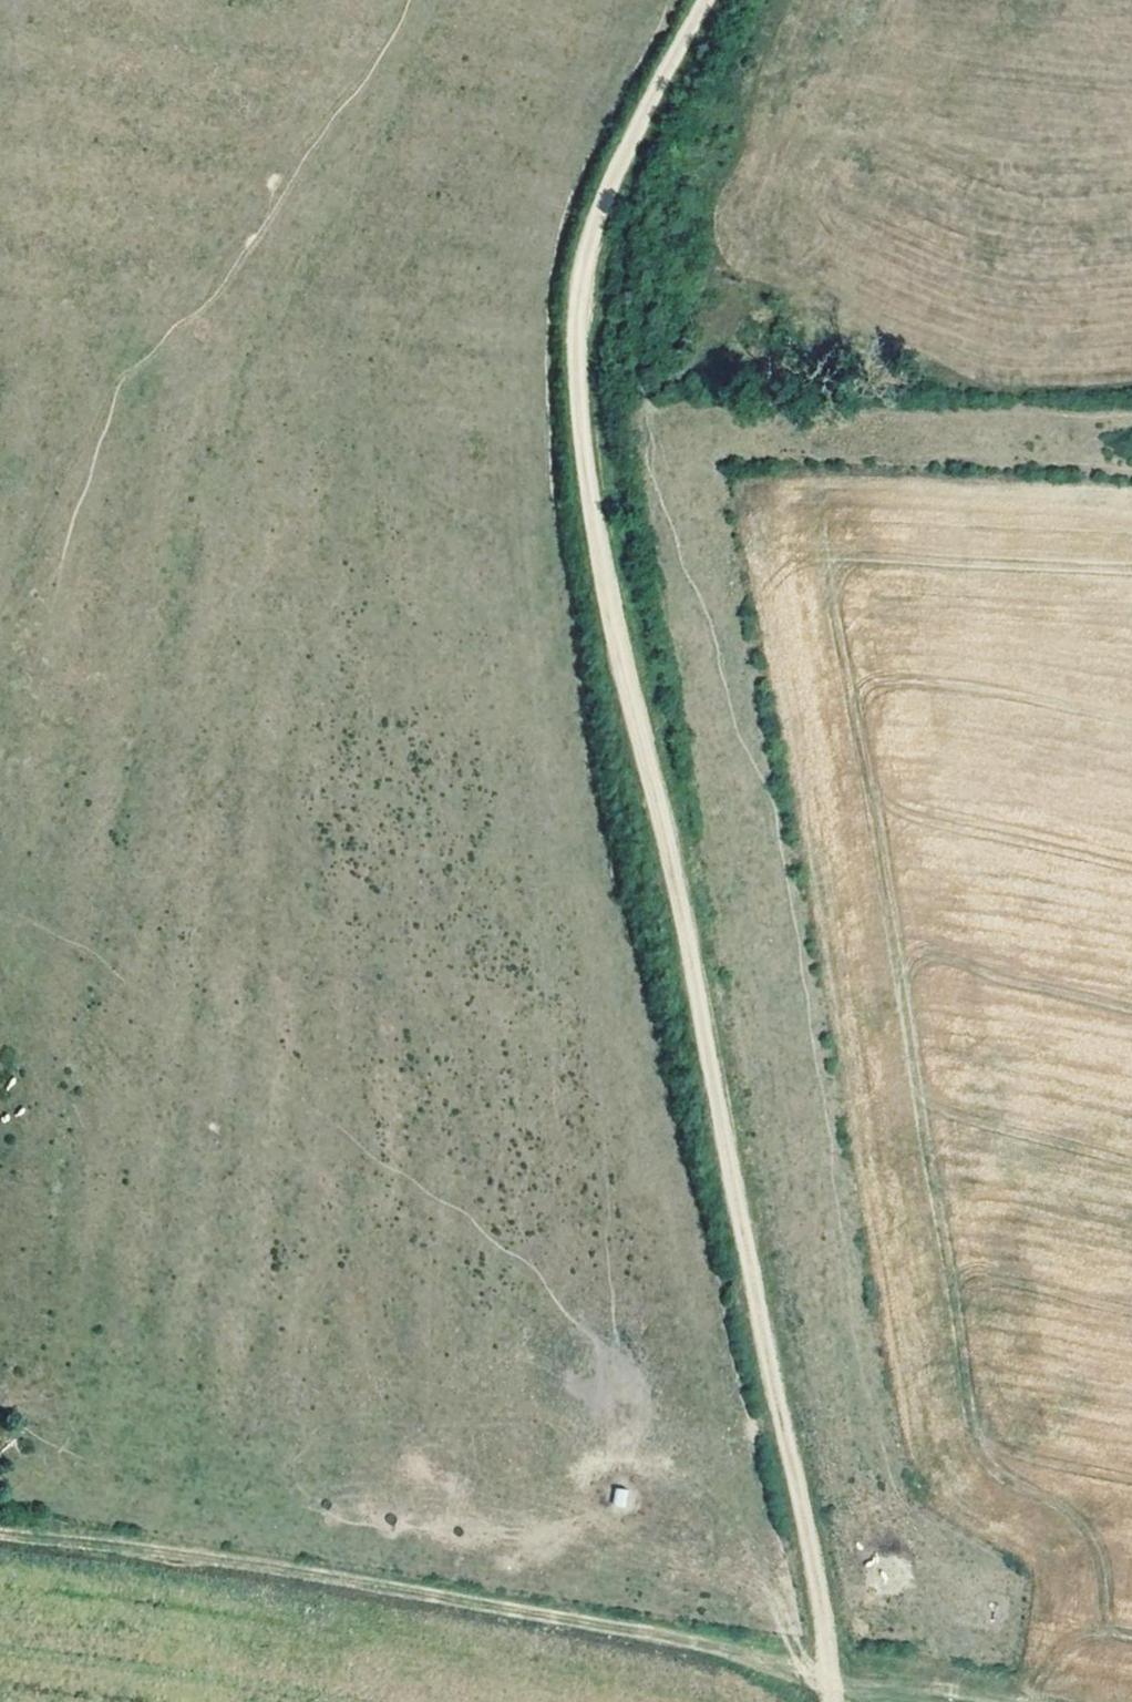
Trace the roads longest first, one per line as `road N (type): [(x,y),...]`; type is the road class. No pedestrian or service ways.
road 1 (track): [(830,1701),(816,1665),(661,784),(593,498),(581,317),(600,208),(704,0)]
road 2 (track): [(0,1531),(1083,1701)]

